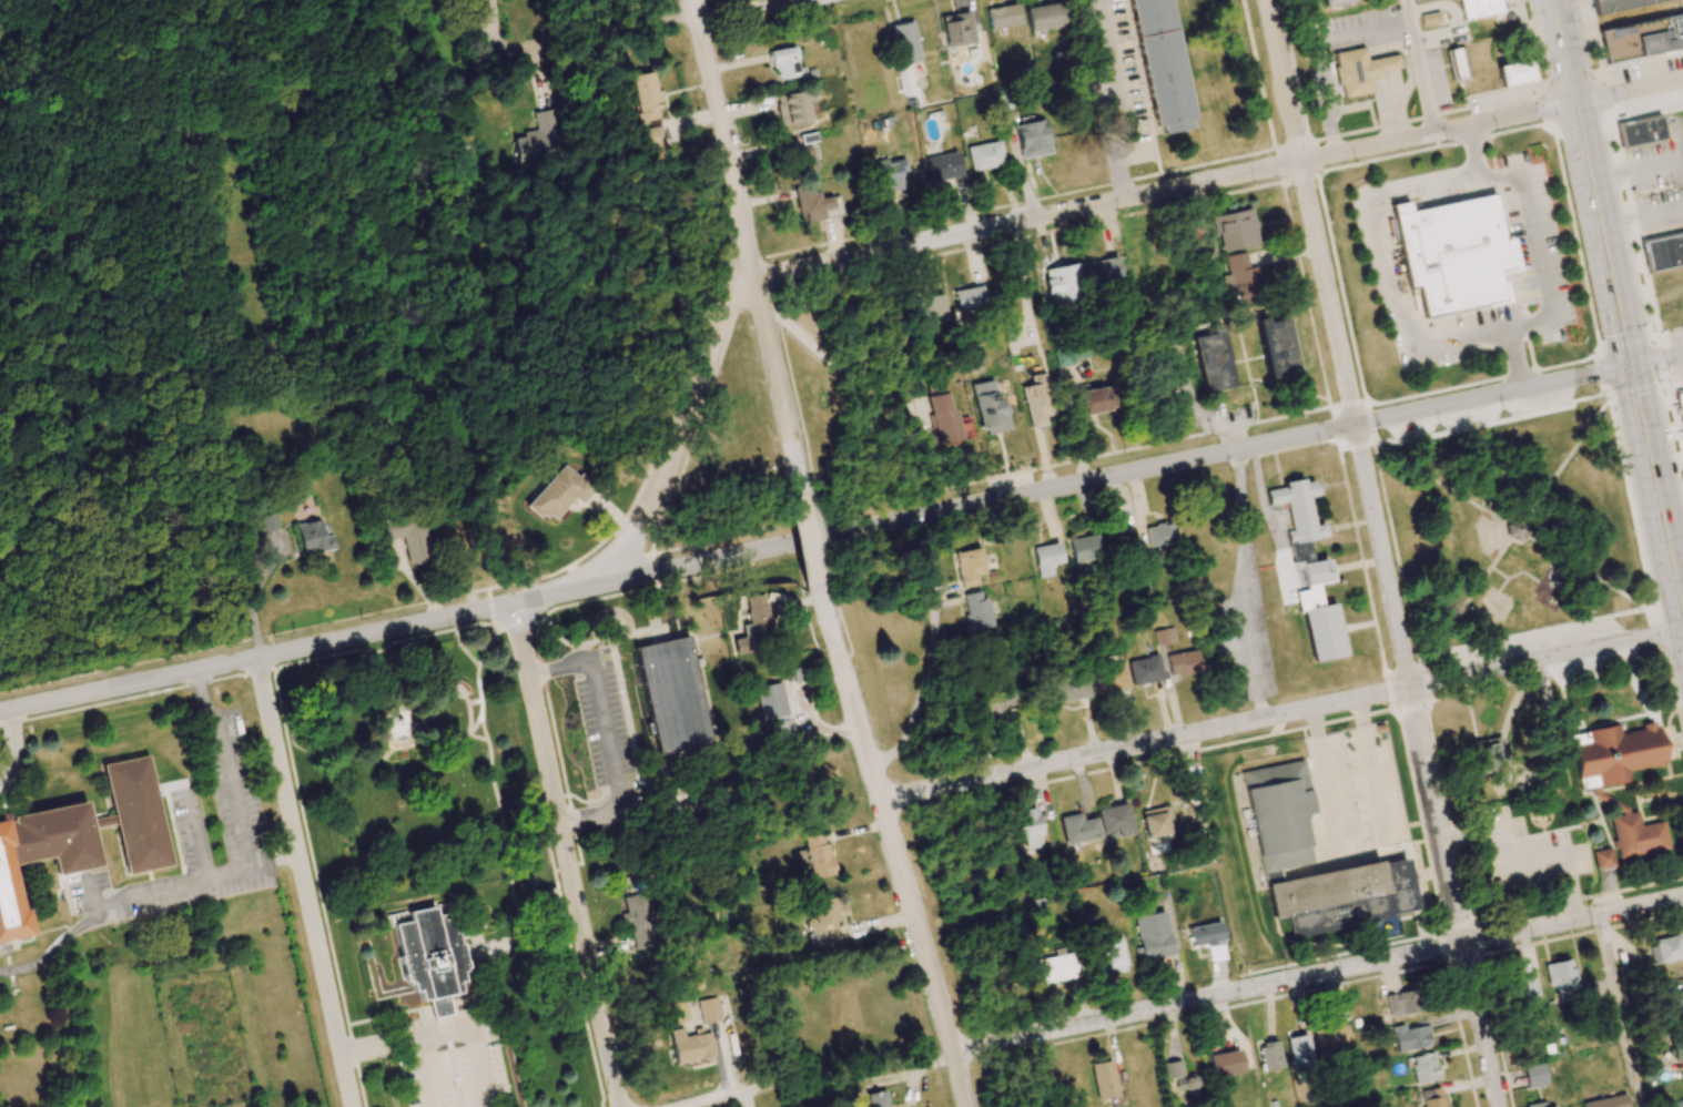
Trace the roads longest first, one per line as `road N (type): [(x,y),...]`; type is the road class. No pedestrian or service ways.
road 1 (tertiary): [(1632,366),(0,712)]
road 2 (residential): [(597,582),(657,499),(730,299),(750,274),(700,21)]
road 3 (residential): [(1300,162),(750,274)]
road 4 (residential): [(1410,688),(881,800)]
road 5 (residential): [(1410,688),(1300,162)]
road 6 (residential): [(968,1106),(821,593)]
road 7 (residential): [(1463,944),(954,1052)]
road 8 (residential): [(619,1106),(514,601)]
road 9 (residential): [(350,1106),(256,658)]
road 10 (primary): [(1632,366),(1555,0)]
road 11 (residential): [(1576,102),(1300,162)]
road 12 (residential): [(1682,630),(1410,688)]
road 13 (residential): [(1410,688),(1463,944)]
road 14 (primary): [(1682,608),(1632,366)]
road 15 (residential): [(1682,897),(1463,944)]
road 16 (residential): [(789,446),(750,274)]
road 17 (residential): [(1499,1106),(1463,944)]
road 18 (residential): [(1300,162),(1266,0)]
road 19 (residential): [(821,593),(789,446)]
road 20 (residential): [(700,21),(552,45)]

